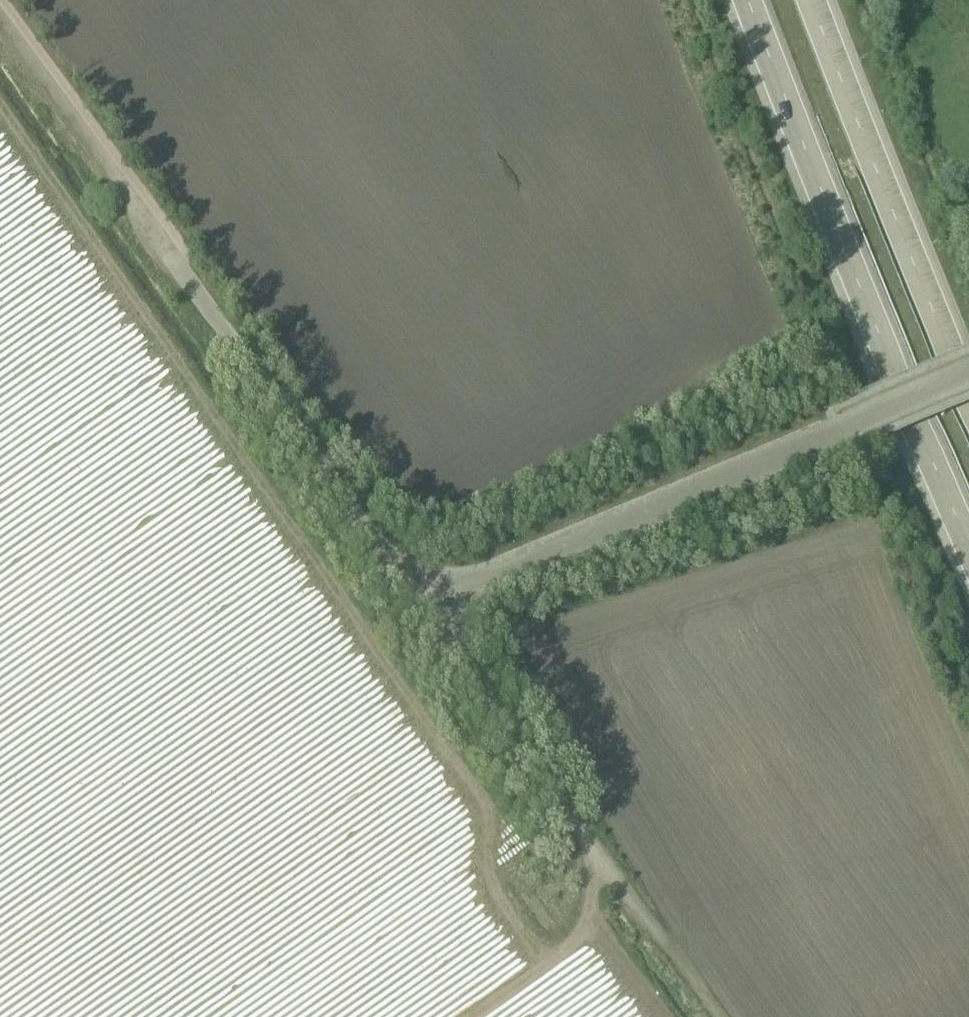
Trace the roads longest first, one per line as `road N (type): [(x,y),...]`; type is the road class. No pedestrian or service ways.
road 1 (unclassified): [(423,605),(968,380)]
road 2 (trunk): [(747,0),(968,546)]
road 3 (trunk): [(968,397),(810,0)]
road 4 (unclassified): [(178,267),(423,605)]
road 5 (unclassified): [(423,605),(660,941)]
road 6 (track): [(0,27),(178,267)]

